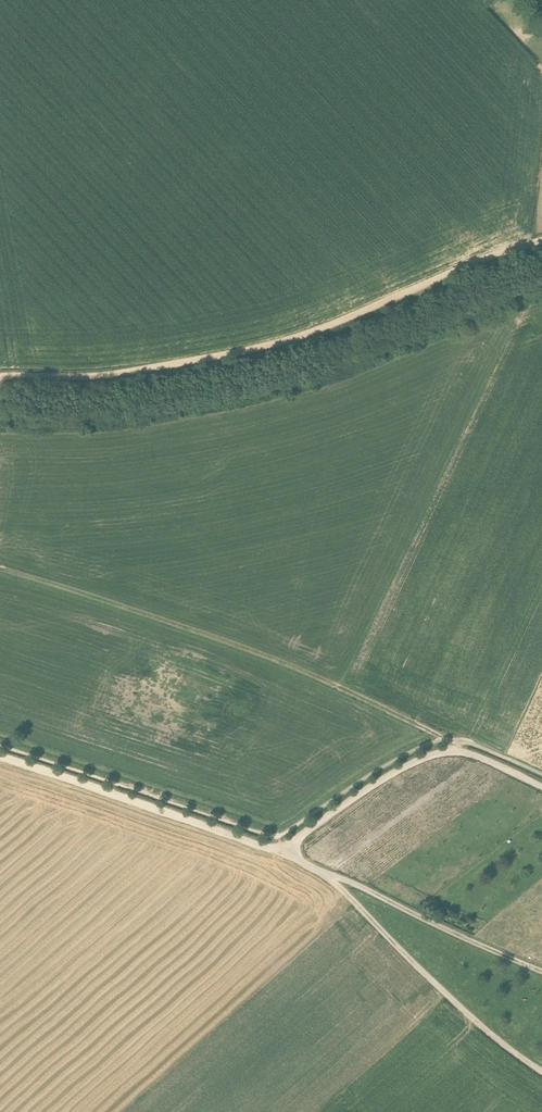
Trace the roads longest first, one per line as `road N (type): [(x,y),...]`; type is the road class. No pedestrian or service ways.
road 1 (track): [(0,377),(104,374),(270,343),(541,239)]
road 2 (track): [(0,569),(288,665),(444,740)]
road 3 (track): [(0,756),(280,852)]
road 4 (track): [(330,874),(465,1011),(541,1071)]
road 5 (track): [(330,874),(541,972)]
road 6 (track): [(280,852),(409,763),(455,750)]

